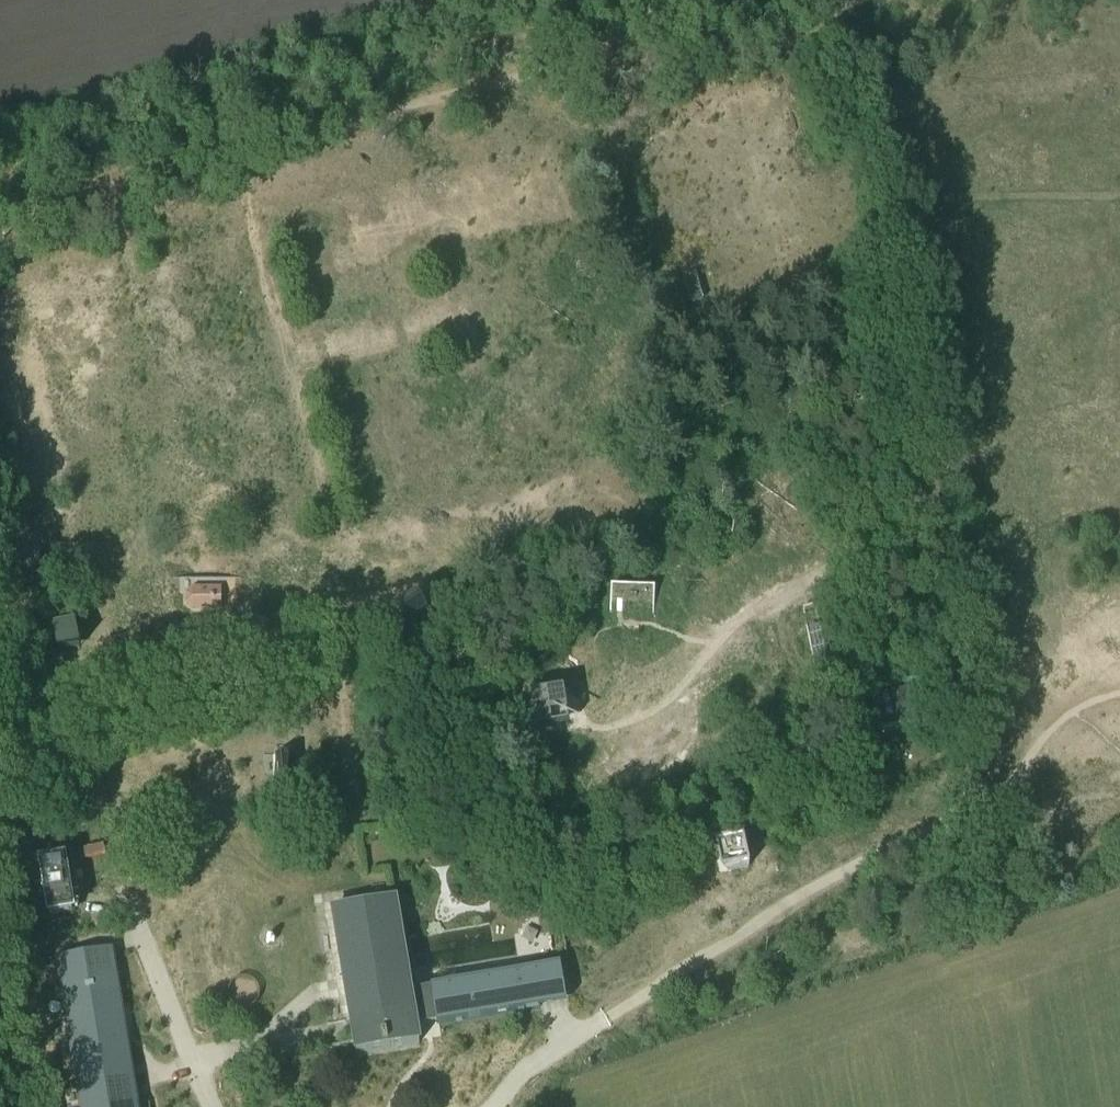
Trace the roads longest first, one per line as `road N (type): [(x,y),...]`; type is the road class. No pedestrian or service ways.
road 1 (track): [(0,213),(806,0)]
road 2 (track): [(833,0),(973,796)]
road 3 (unclassified): [(632,481),(330,597),(24,665)]
road 4 (residential): [(211,1106),(24,665)]
road 5 (track): [(607,1019),(888,834),(973,796)]
road 6 (track): [(328,511),(235,151)]
road 7 (track): [(1119,734),(1095,784),(973,796)]
road 8 (residential): [(494,1106),(524,1071),(607,1019)]

